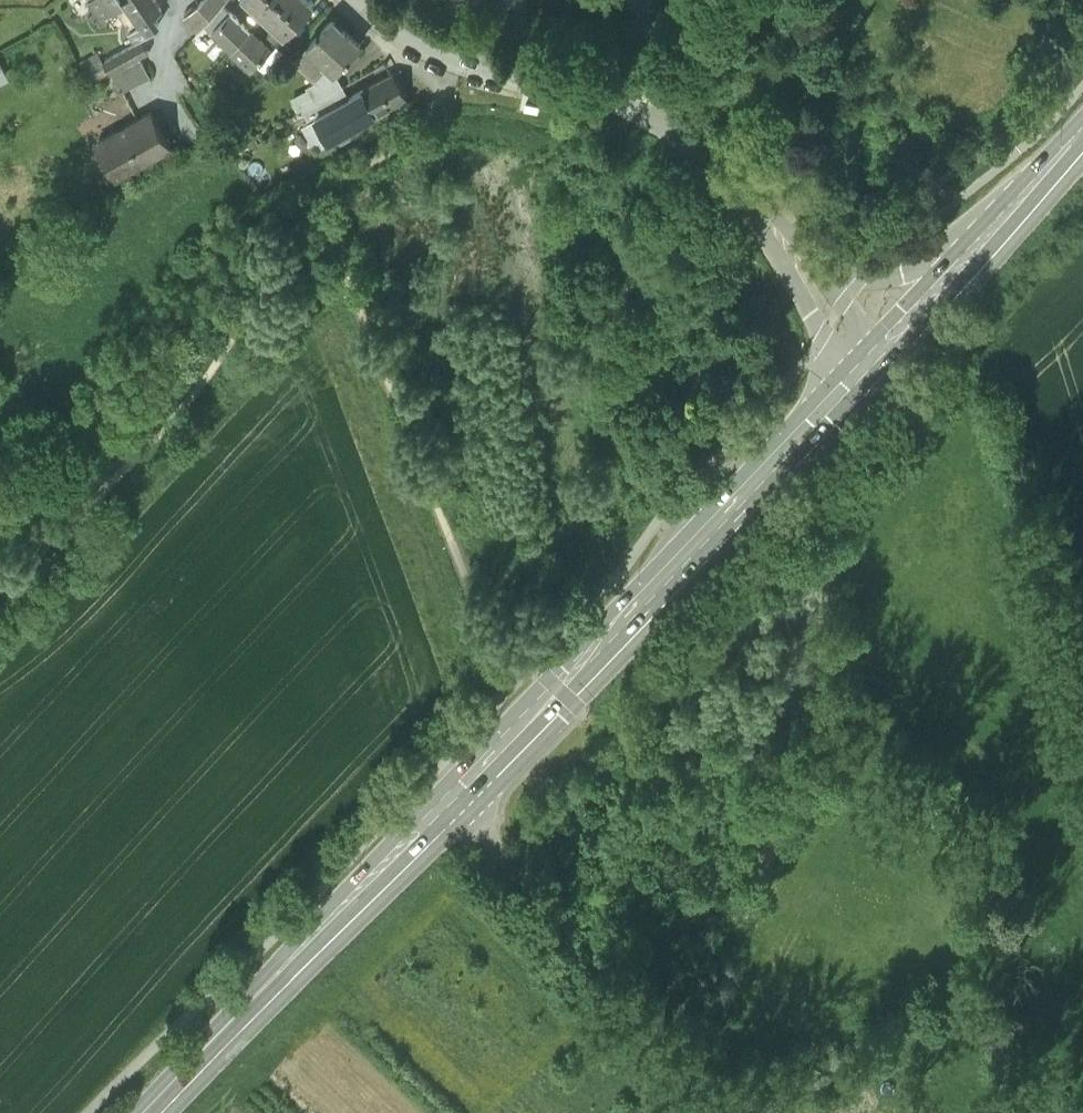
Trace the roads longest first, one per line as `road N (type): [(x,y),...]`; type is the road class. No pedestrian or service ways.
road 1 (primary): [(456,798),(870,361)]
road 2 (unclassified): [(352,0),(460,63),(650,114),(735,179),(796,258)]
road 3 (primary): [(147,1112),(456,798)]
road 4 (residential): [(724,1112),(701,1079),(643,1034),(596,980),(456,798)]
road 5 (primary): [(994,229),(936,258),(865,275),(796,258)]
road 6 (primary): [(870,361),(994,229)]
road 7 (primary): [(994,229),(1082,135)]
road 8 (unclassified): [(796,258),(870,361)]

